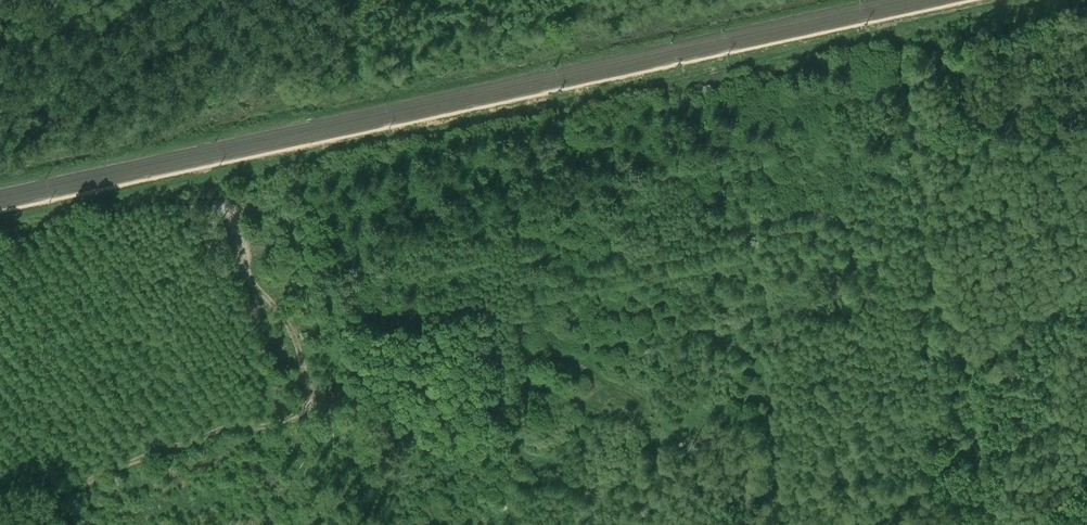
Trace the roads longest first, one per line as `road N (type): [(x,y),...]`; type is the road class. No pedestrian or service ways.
road 1 (track): [(851,524),(885,514),(980,421),(903,108)]

